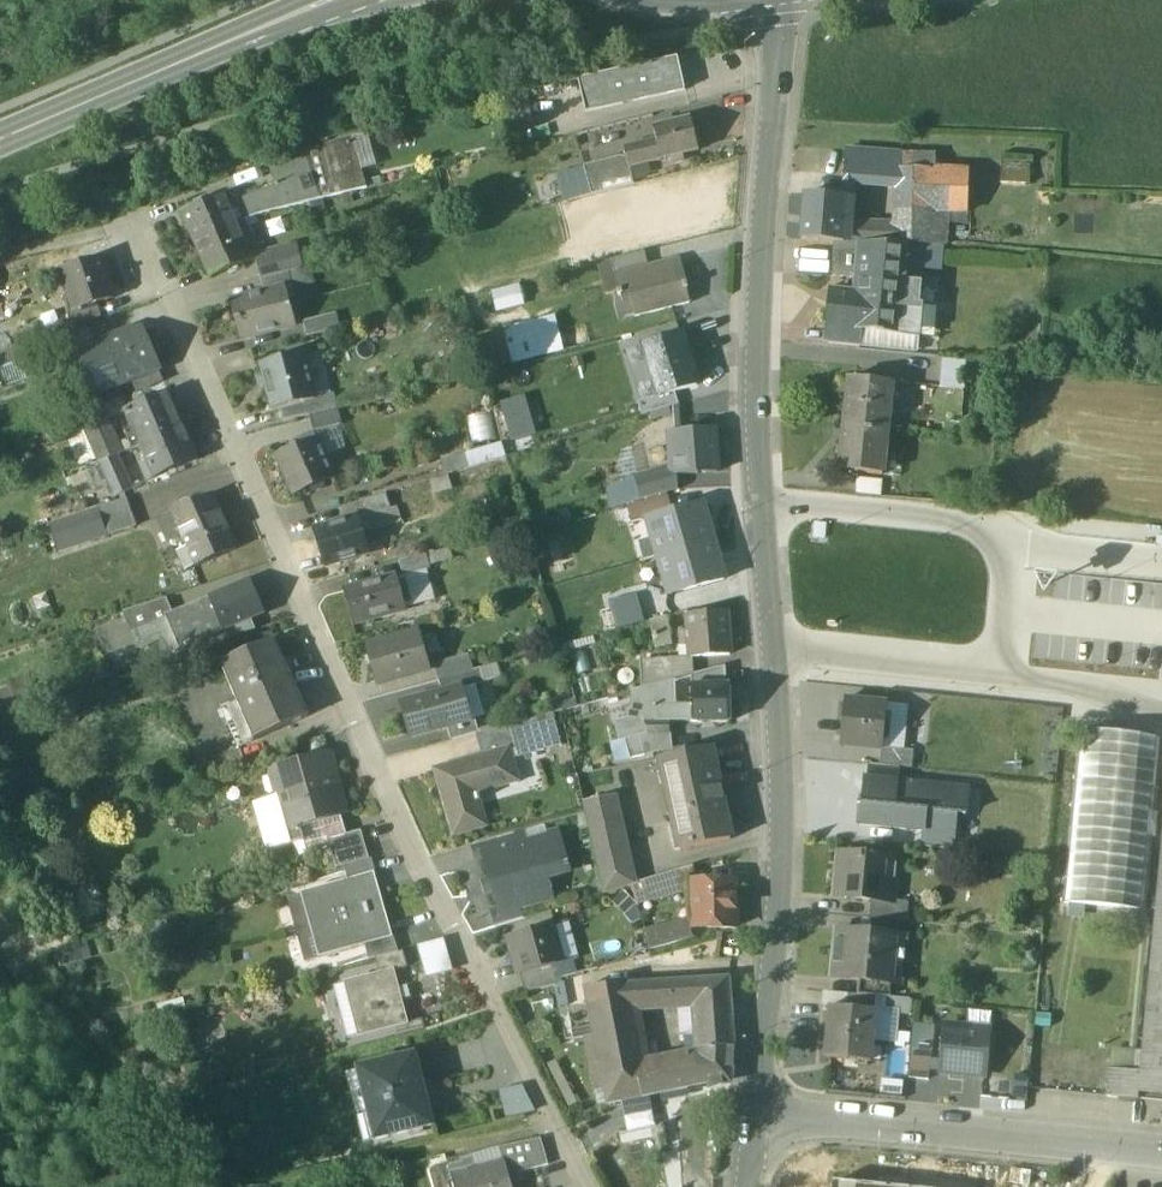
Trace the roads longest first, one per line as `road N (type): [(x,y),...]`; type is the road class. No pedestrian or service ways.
road 1 (tertiary): [(754,1115),(780,835),(755,353),(783,0)]
road 2 (residential): [(589,1186),(409,849),(134,229)]
road 3 (tertiary): [(754,1115),(1161,1154)]
road 4 (track): [(0,918),(216,1186)]
road 5 (track): [(294,1186),(554,1123)]
road 6 (secondary): [(0,140),(197,55)]
road 7 (secondary): [(197,55),(345,6)]

